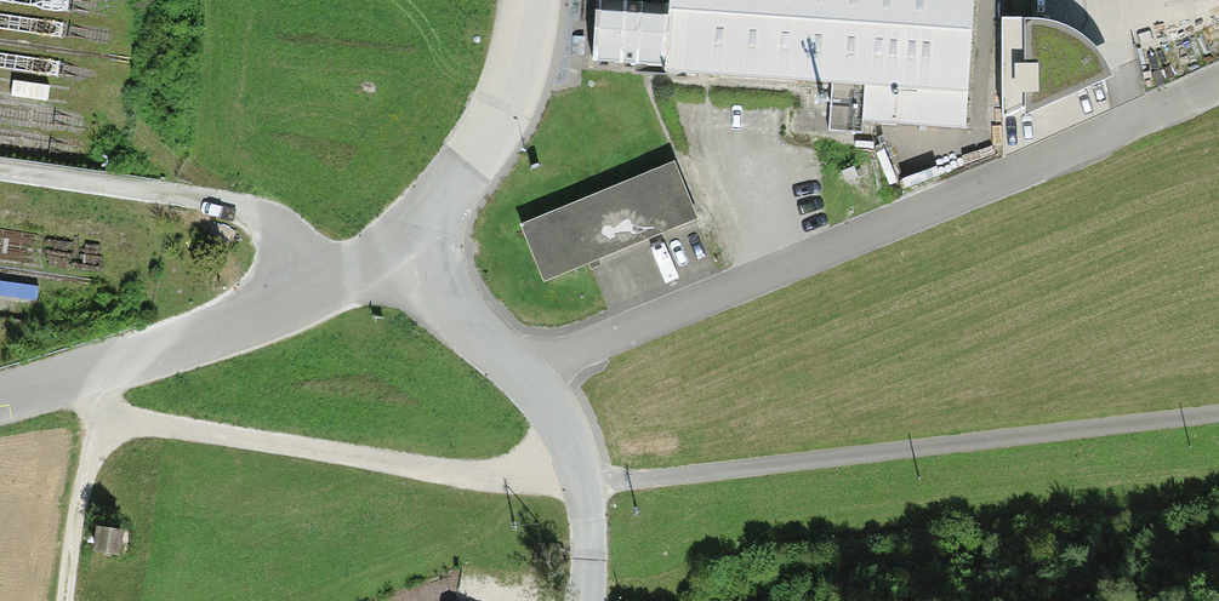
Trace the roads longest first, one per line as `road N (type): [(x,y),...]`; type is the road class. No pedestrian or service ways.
road 1 (unclassified): [(1218,413),(590,485),(110,418),(46,387)]
road 2 (unclassified): [(321,277),(272,306),(46,387)]
road 3 (track): [(68,600),(91,454),(110,418)]

